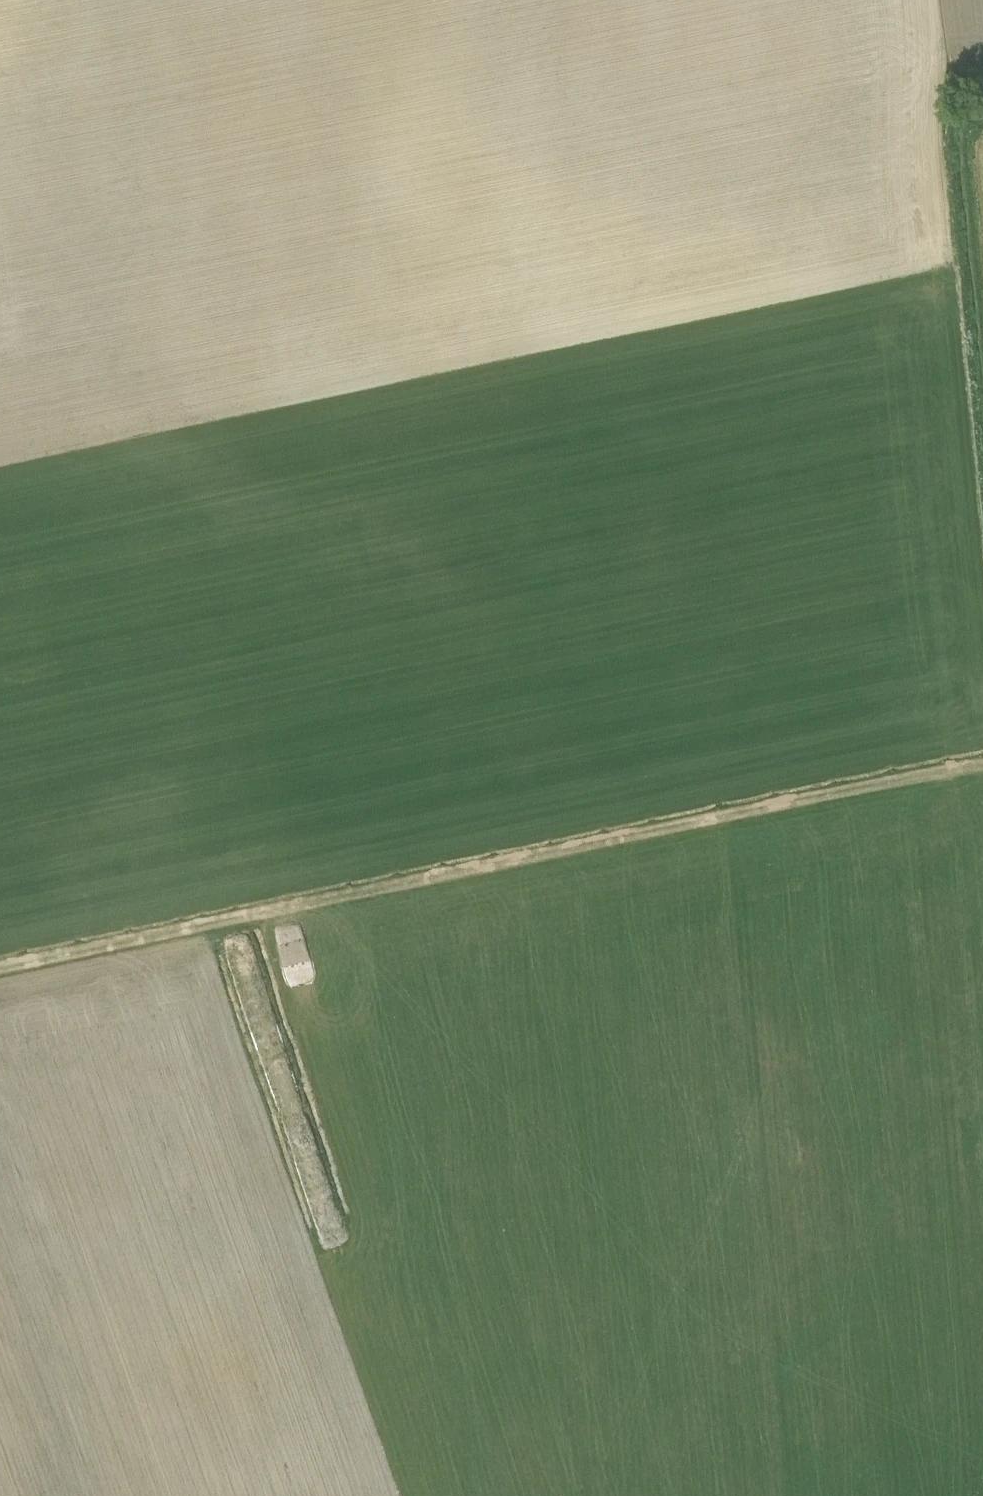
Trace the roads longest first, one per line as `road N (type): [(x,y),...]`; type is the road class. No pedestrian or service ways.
road 1 (track): [(0,966),(982,763)]

